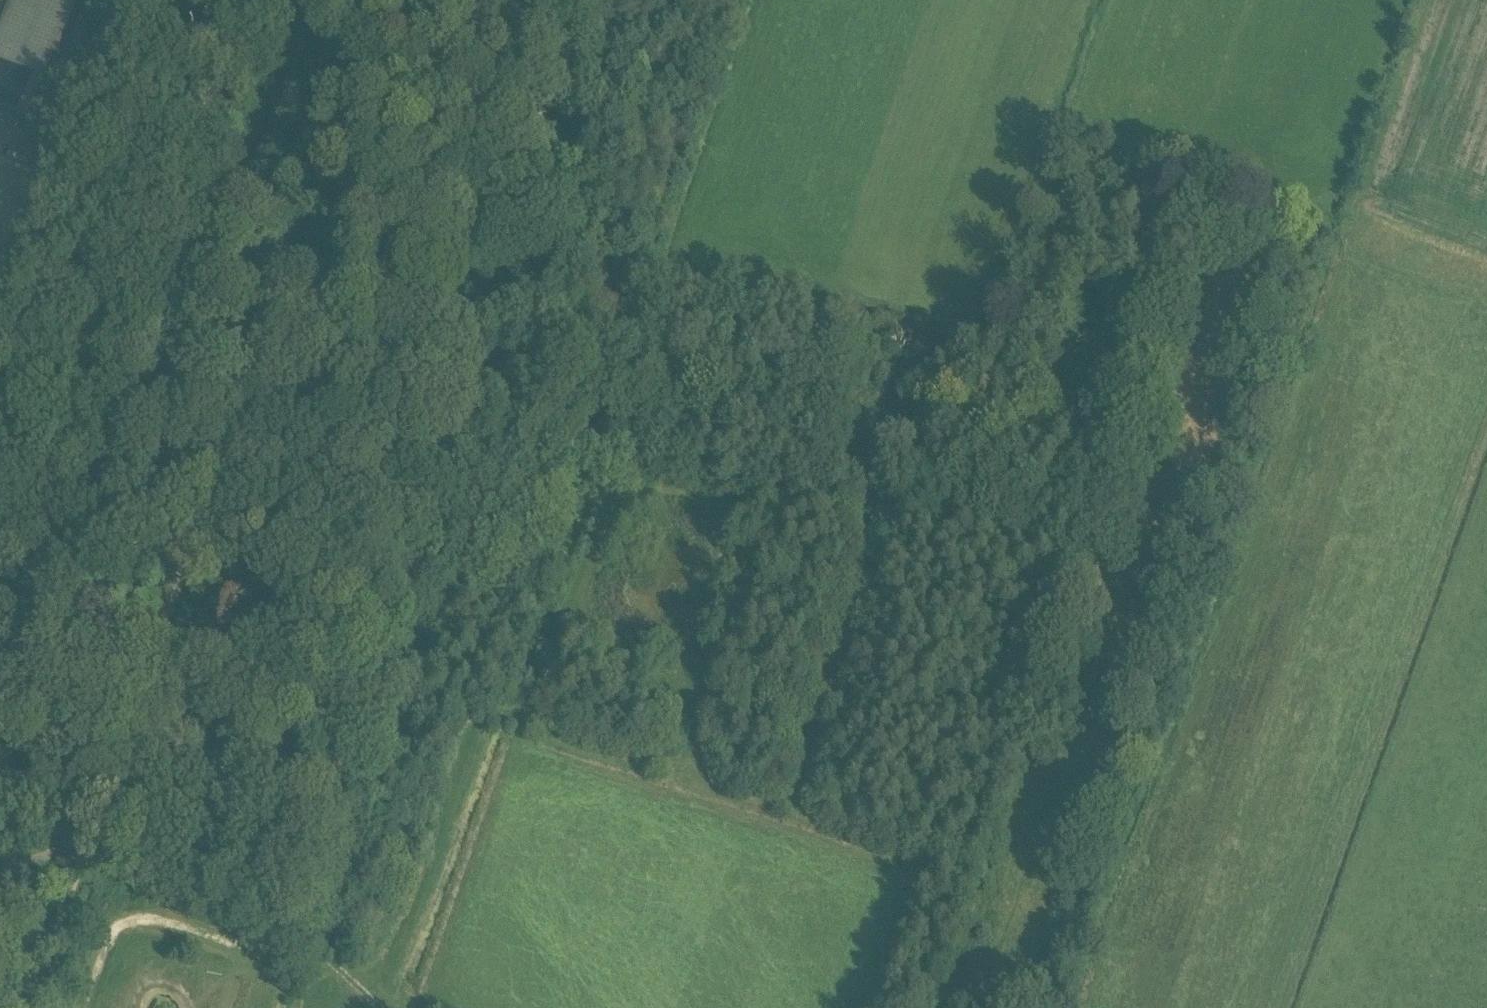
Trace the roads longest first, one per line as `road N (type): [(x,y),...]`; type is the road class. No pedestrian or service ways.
road 1 (track): [(243,877),(207,851),(170,841),(91,844),(21,861)]
road 2 (track): [(378,1007),(243,877)]
road 3 (track): [(91,844),(35,1007)]

